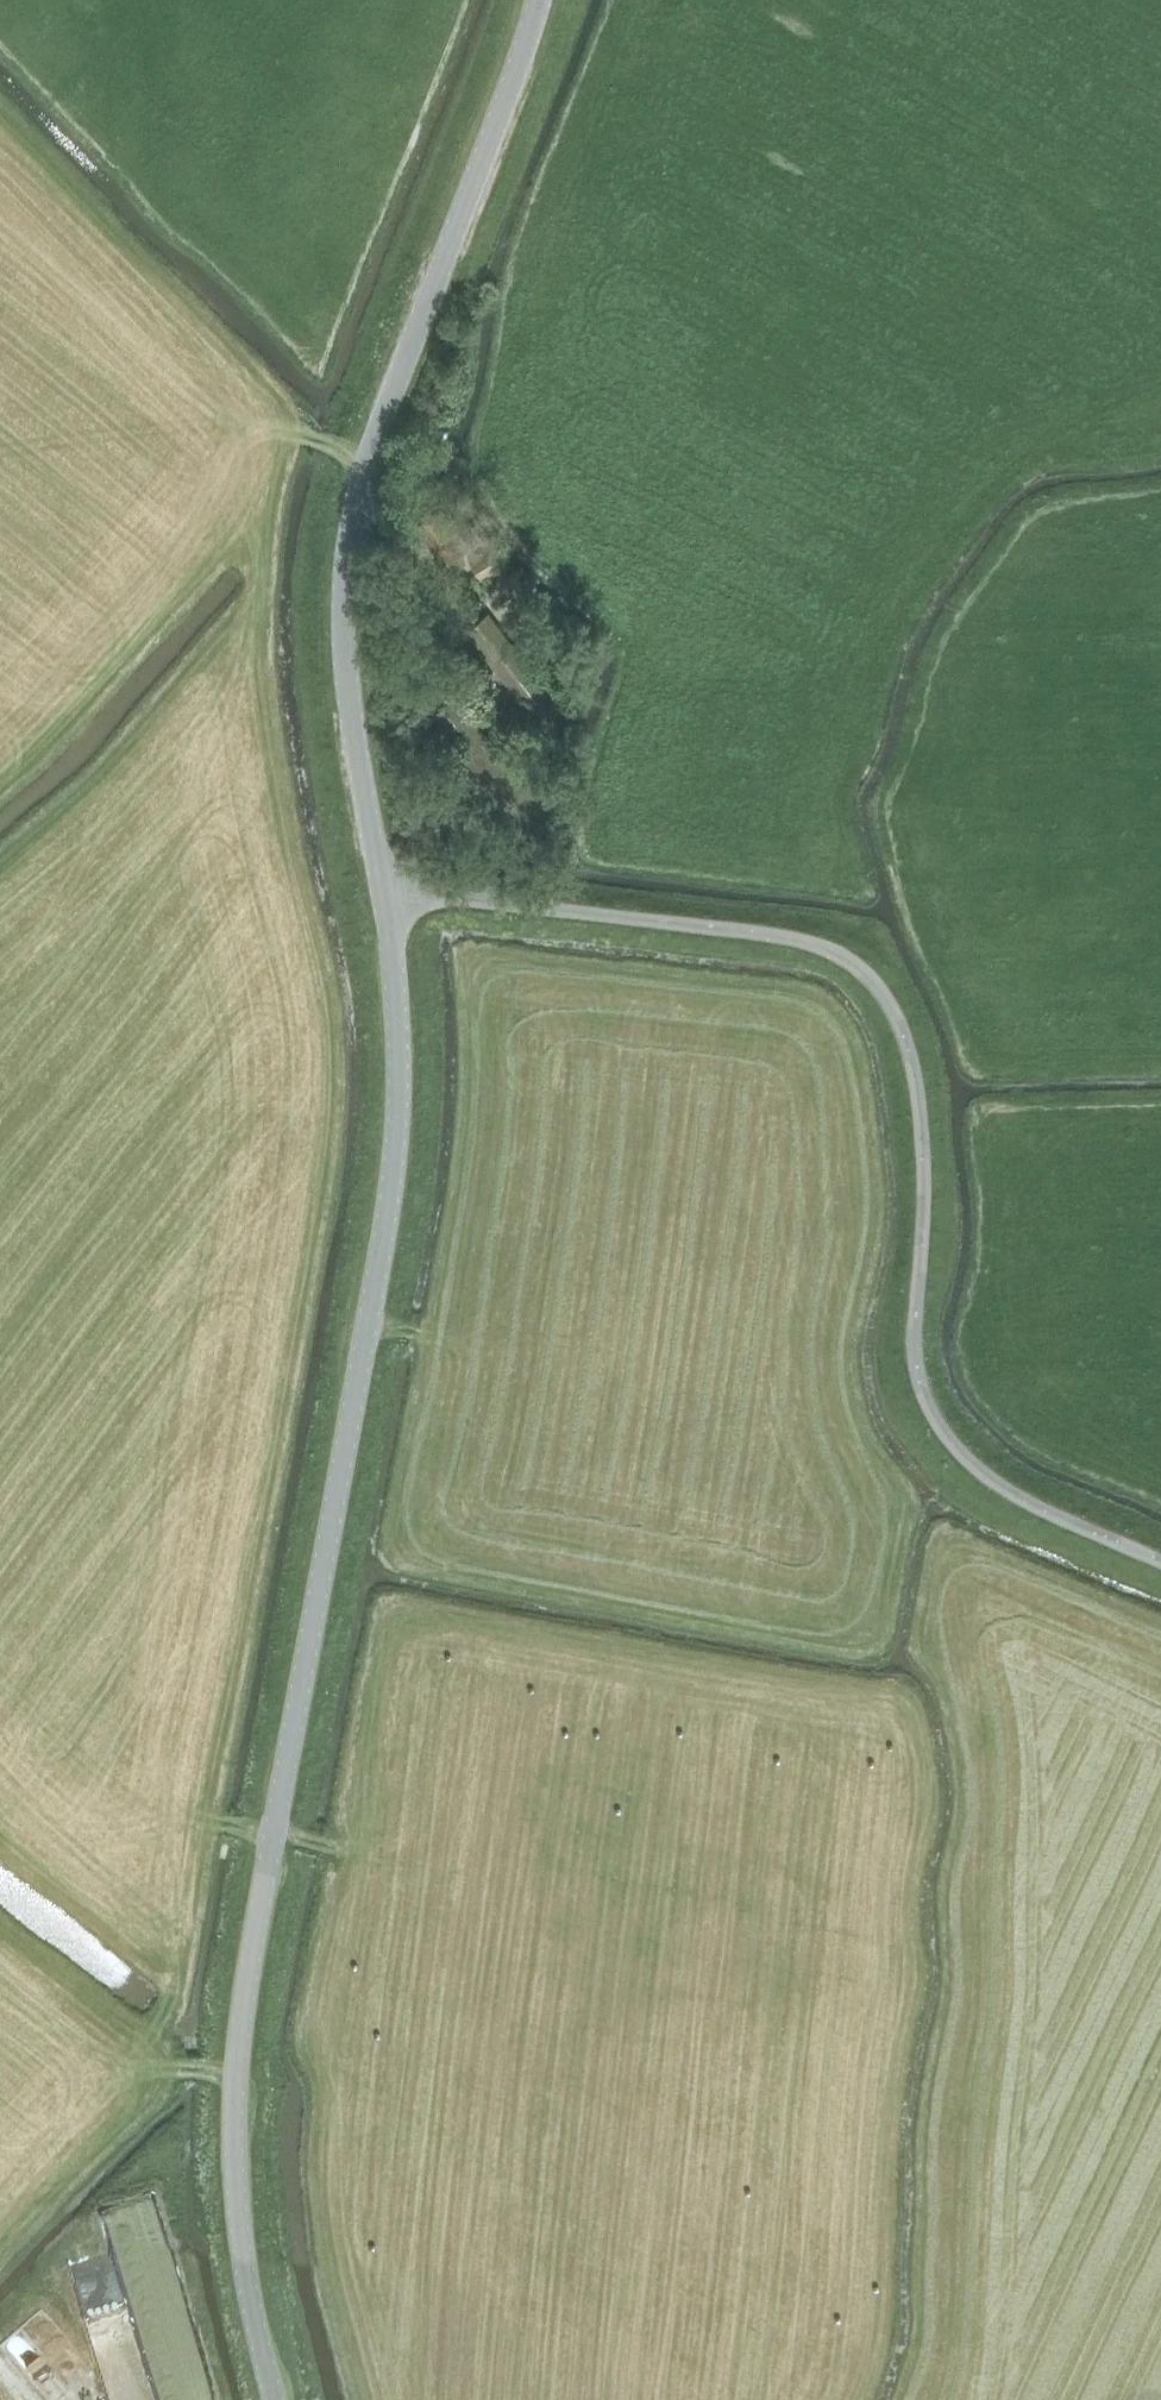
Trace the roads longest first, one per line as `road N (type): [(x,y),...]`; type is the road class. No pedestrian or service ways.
road 1 (tertiary): [(272,2399),(242,2286),(227,2089),(407,1114),(385,898)]
road 2 (unclassified): [(1160,1561),(1001,1491),(948,1448),(934,1423),(914,1323),(924,1107),(914,1053),(888,996),(854,962),(789,936),(385,898)]
road 3 (tertiary): [(385,898),(353,688),(351,526),(541,0)]

